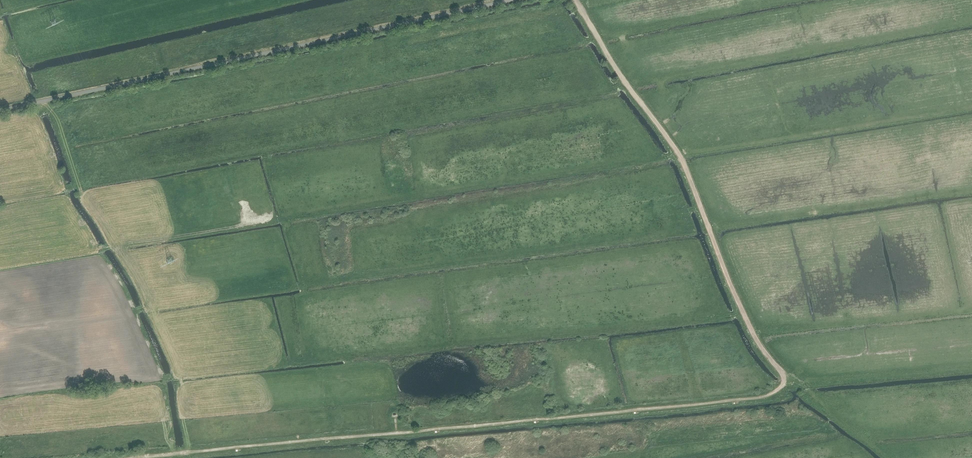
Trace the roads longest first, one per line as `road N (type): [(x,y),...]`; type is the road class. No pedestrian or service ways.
road 1 (track): [(134,457),(755,398),(778,390),(785,376)]
road 2 (unclassified): [(0,110),(511,0)]
road 3 (track): [(785,376),(744,315),(679,155),(575,0)]

